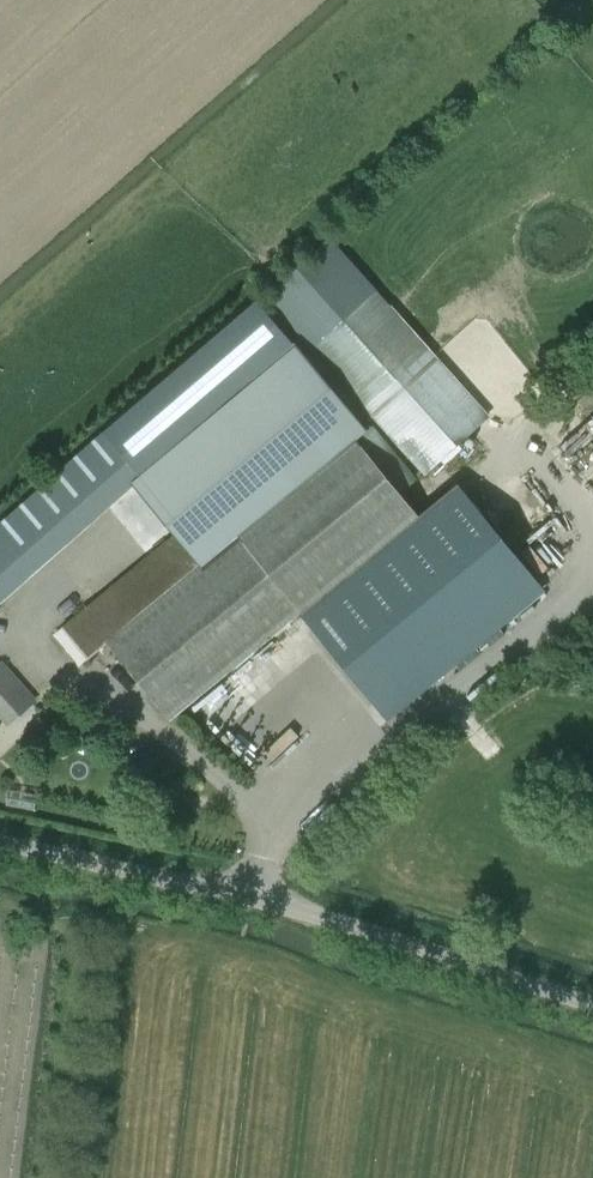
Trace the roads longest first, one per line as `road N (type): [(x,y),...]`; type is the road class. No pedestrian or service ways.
road 1 (unclassified): [(592,1003),(235,889),(0,839)]
road 2 (track): [(235,889),(281,828),(95,674),(2,647)]
road 3 (track): [(281,828),(592,578)]
road 4 (track): [(592,544),(515,442),(592,373)]

